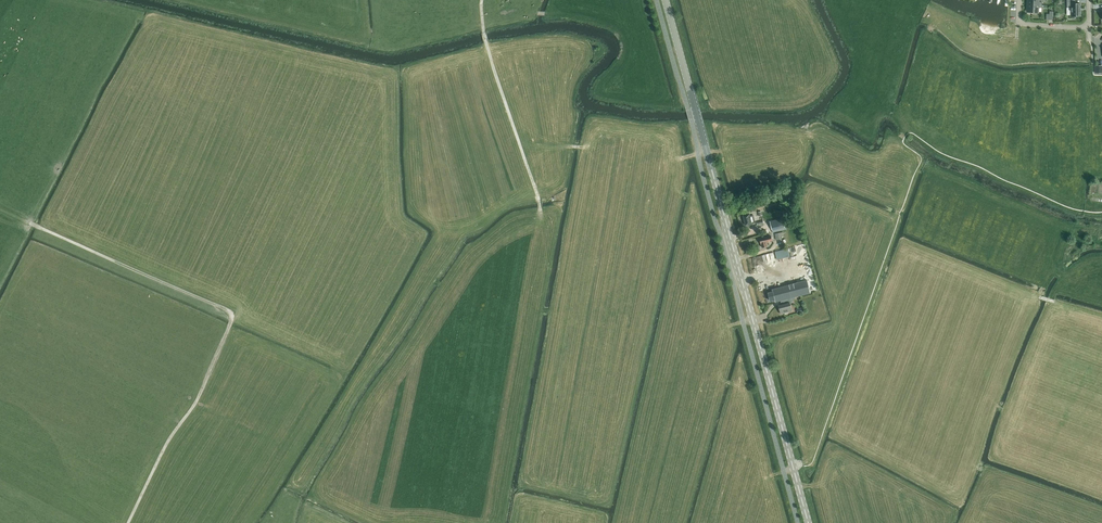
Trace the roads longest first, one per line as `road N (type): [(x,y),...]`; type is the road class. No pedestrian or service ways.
road 1 (secondary): [(808,522),(665,0)]
road 2 (track): [(128,522),(199,395),(231,314),(31,224)]
road 3 (track): [(541,214),(486,41),(482,0)]

